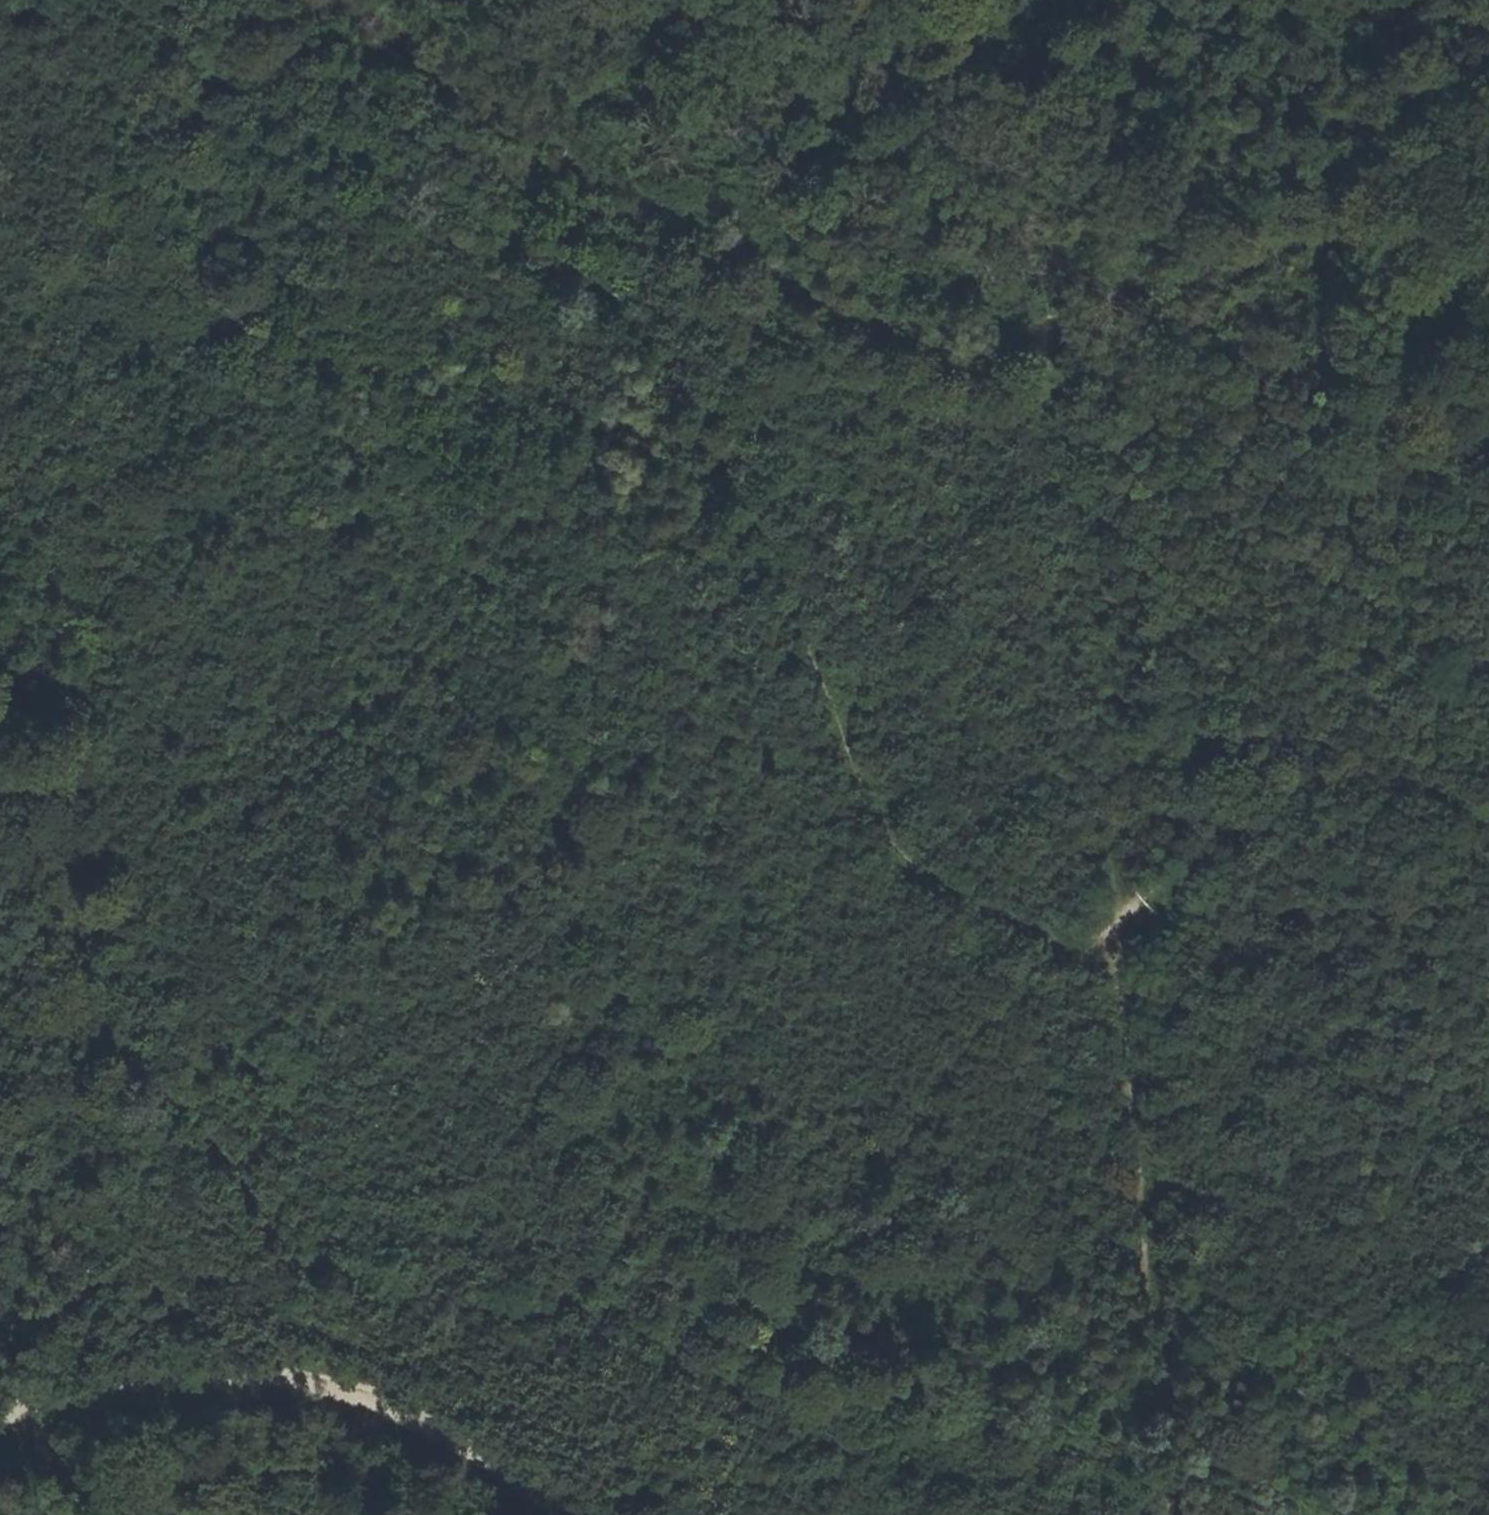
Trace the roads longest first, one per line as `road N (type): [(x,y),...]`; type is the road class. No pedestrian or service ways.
road 1 (track): [(1118,925),(1110,960),(1133,1102),(1173,1514)]
road 2 (track): [(1118,925),(1488,668)]

